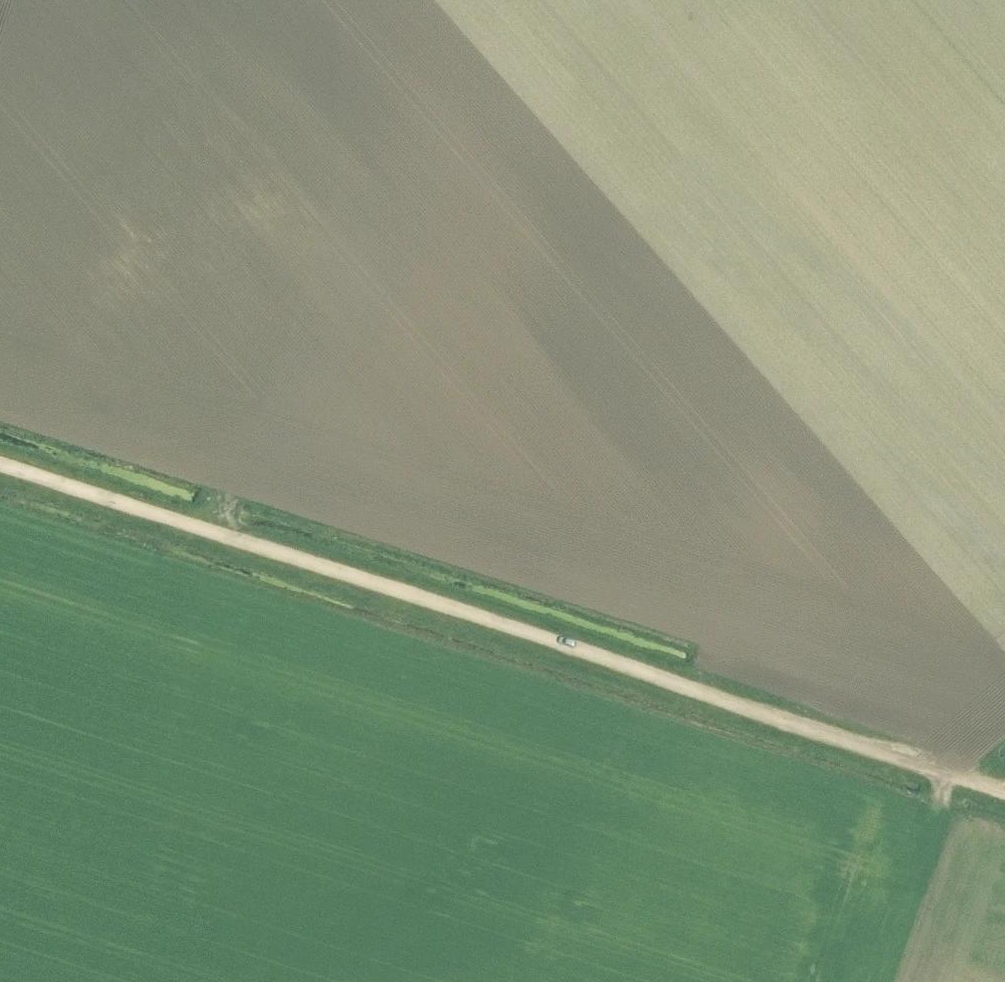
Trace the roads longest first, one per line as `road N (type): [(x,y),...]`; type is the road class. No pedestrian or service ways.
road 1 (track): [(1004,796),(0,471)]

